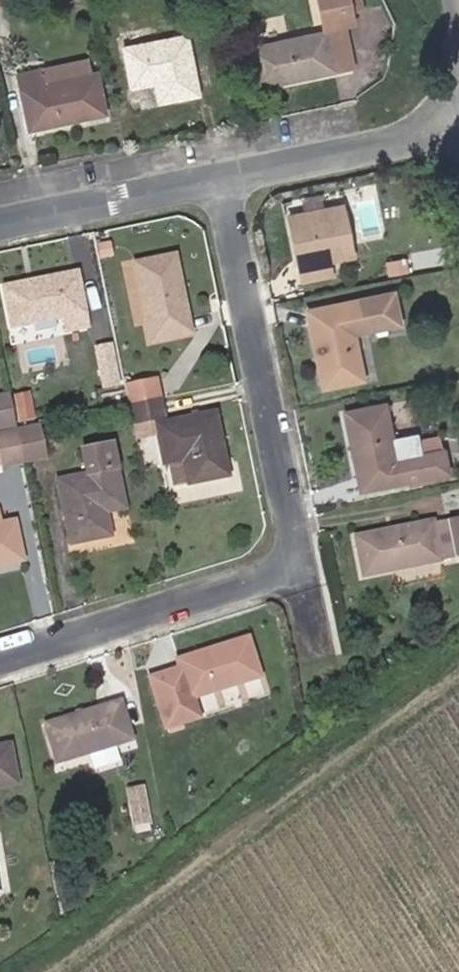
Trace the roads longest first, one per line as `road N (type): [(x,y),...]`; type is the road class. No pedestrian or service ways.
road 1 (residential): [(302,568),(227,192)]
road 2 (residential): [(0,660),(302,568)]
road 3 (residential): [(458,134),(227,192)]
road 4 (residential): [(227,192),(0,235)]

